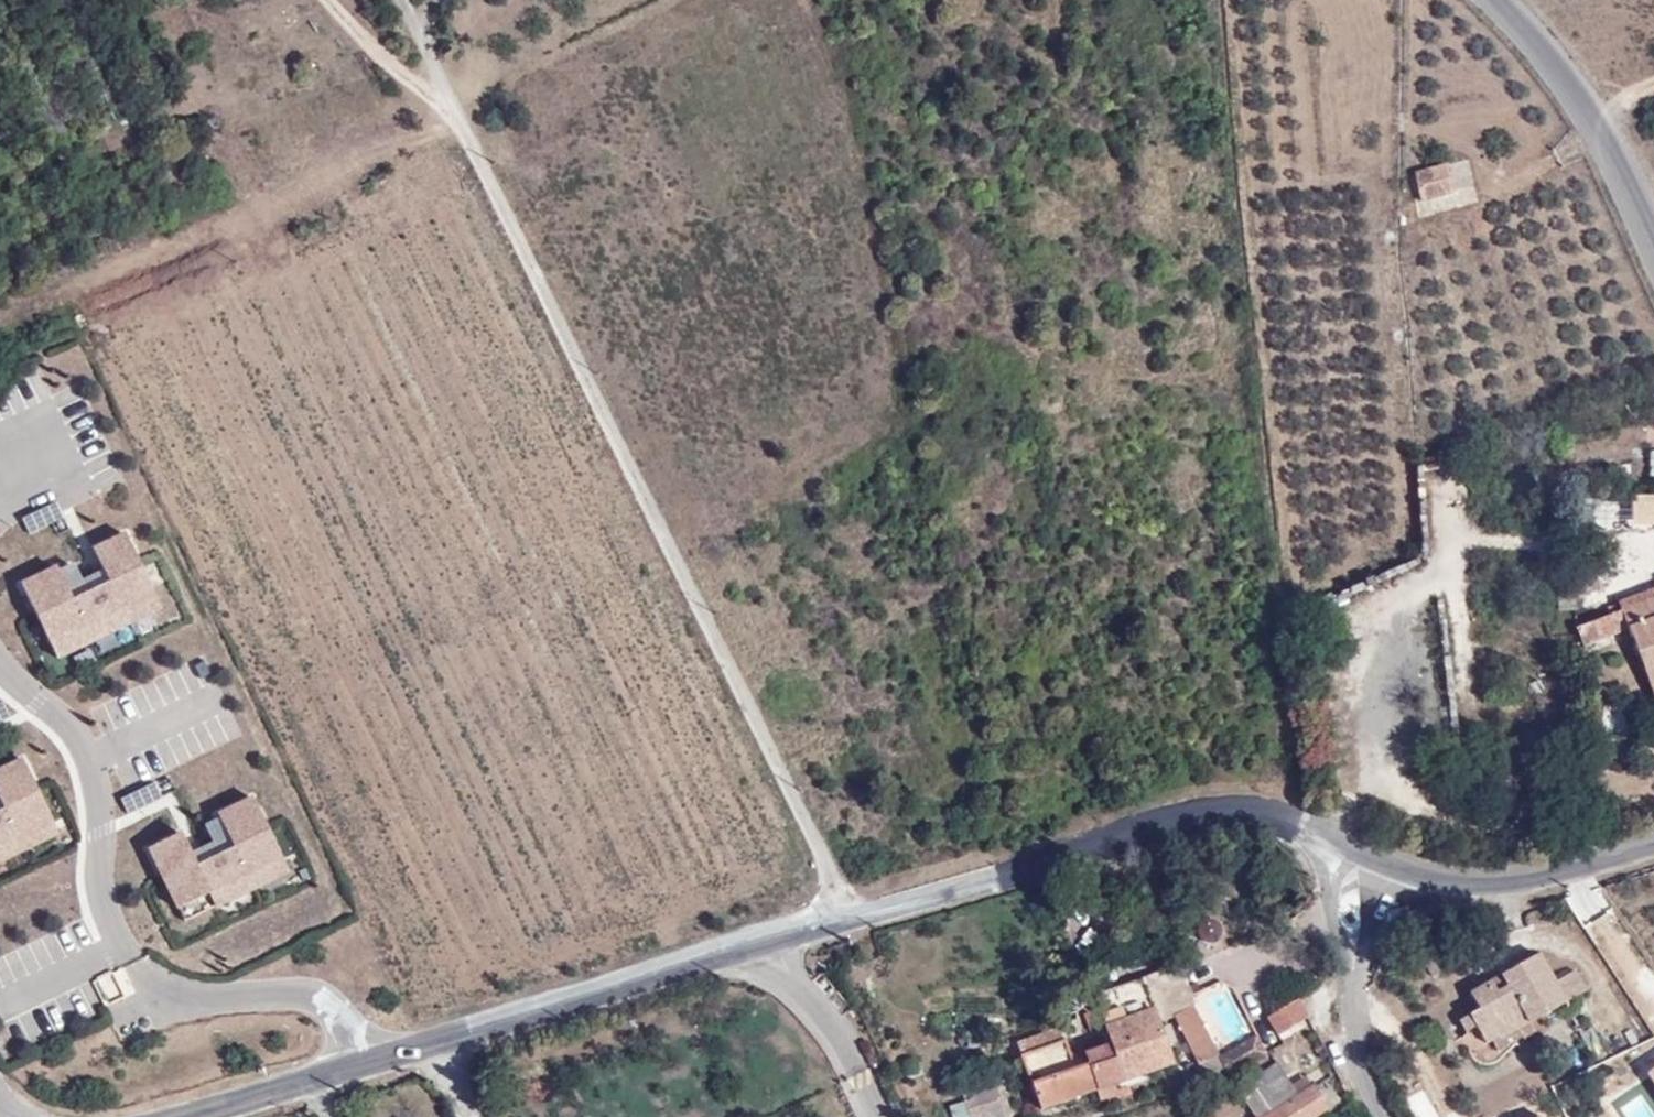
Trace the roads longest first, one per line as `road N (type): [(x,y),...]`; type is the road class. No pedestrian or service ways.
road 1 (tertiary): [(1323,838),(1246,814),(1160,827),(182,1116)]
road 2 (tertiary): [(1653,845),(1482,887),(1432,880),(1323,838)]
road 3 (residential): [(1323,838),(1363,1042),(1391,1116)]
road 4 (tertiary): [(1498,0),(1560,62),(1640,197),(1653,236)]

